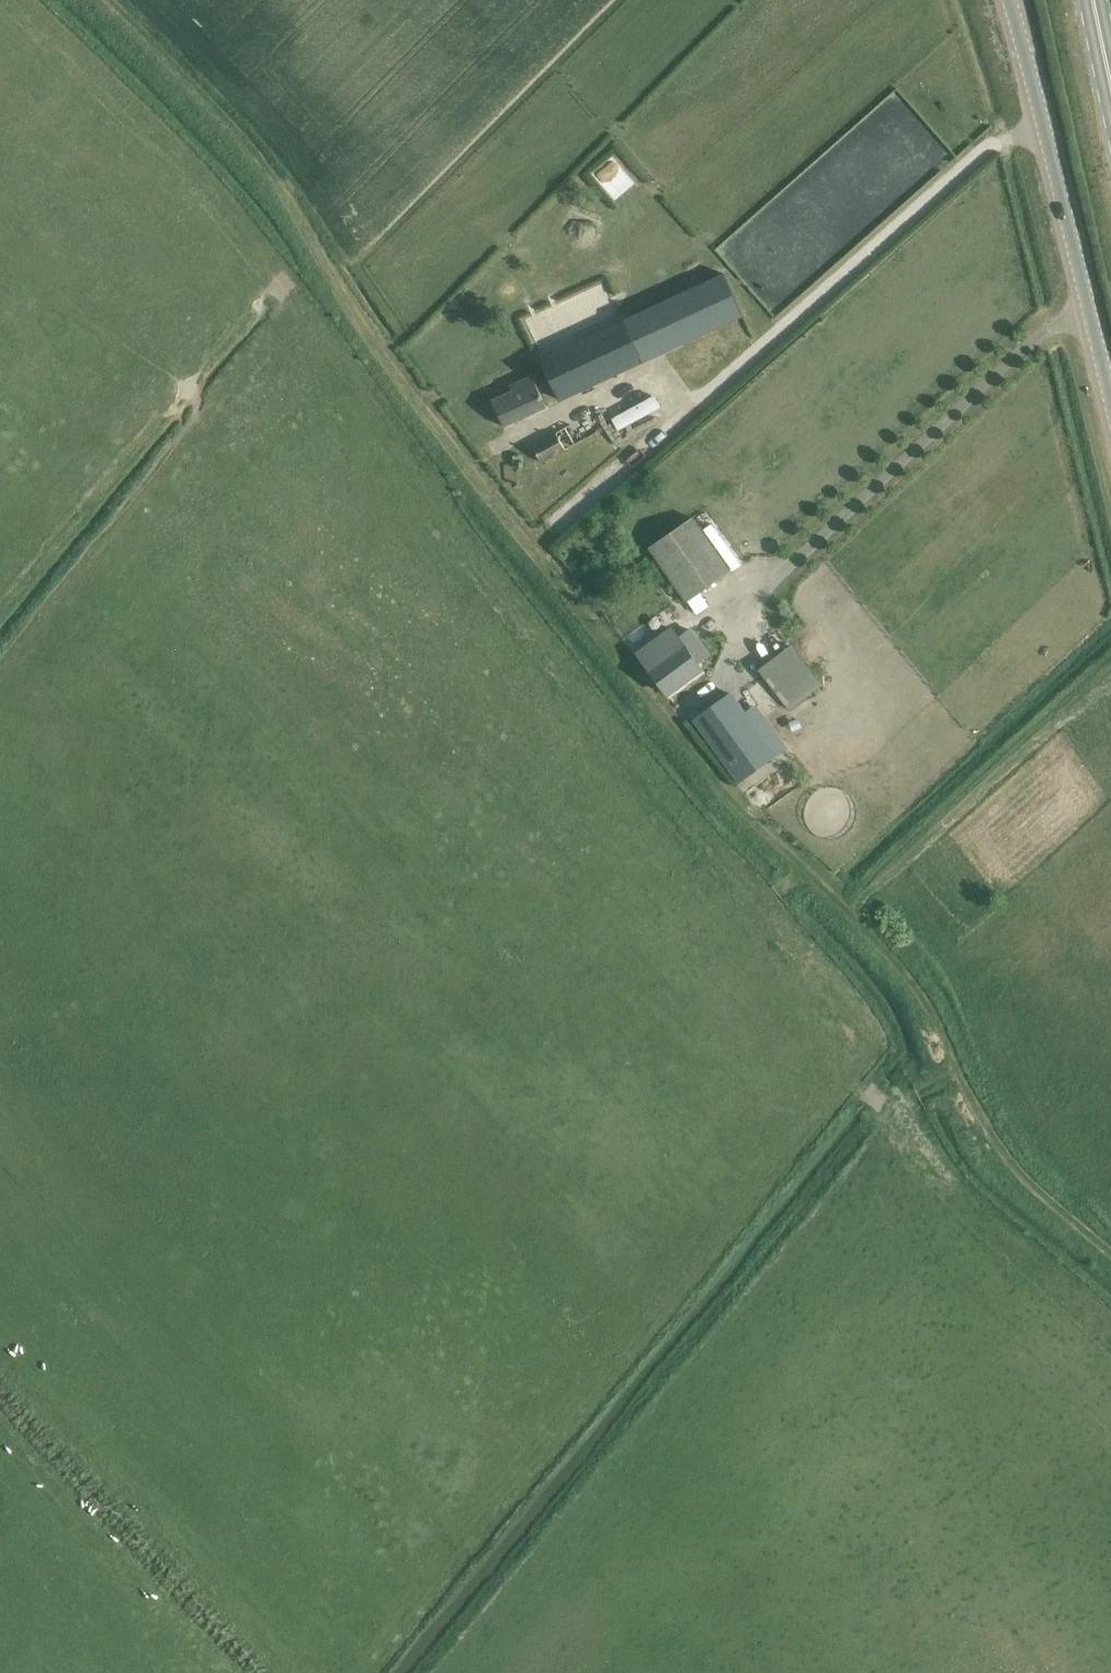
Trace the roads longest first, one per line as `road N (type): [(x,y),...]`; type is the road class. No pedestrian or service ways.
road 1 (track): [(1110,1251),(1005,1149),(970,1102),(915,988),(738,800),(400,380),(249,162),(94,0)]
road 2 (tertiary): [(1110,411),(1010,0)]

